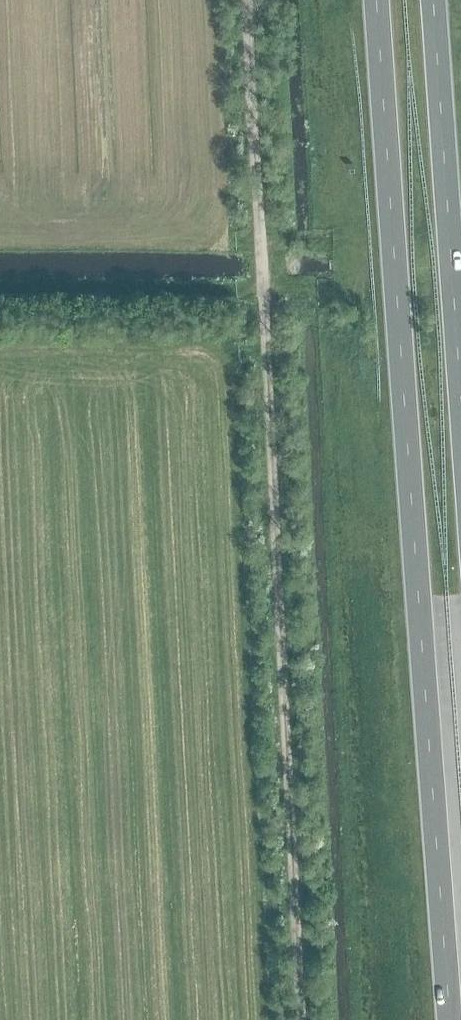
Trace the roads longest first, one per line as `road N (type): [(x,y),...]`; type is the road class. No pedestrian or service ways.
road 1 (trunk): [(376,0),(450,1019)]
road 2 (track): [(299,1019),(260,293)]
road 3 (trunk): [(460,393),(434,0)]
road 4 (track): [(260,293),(247,0)]

